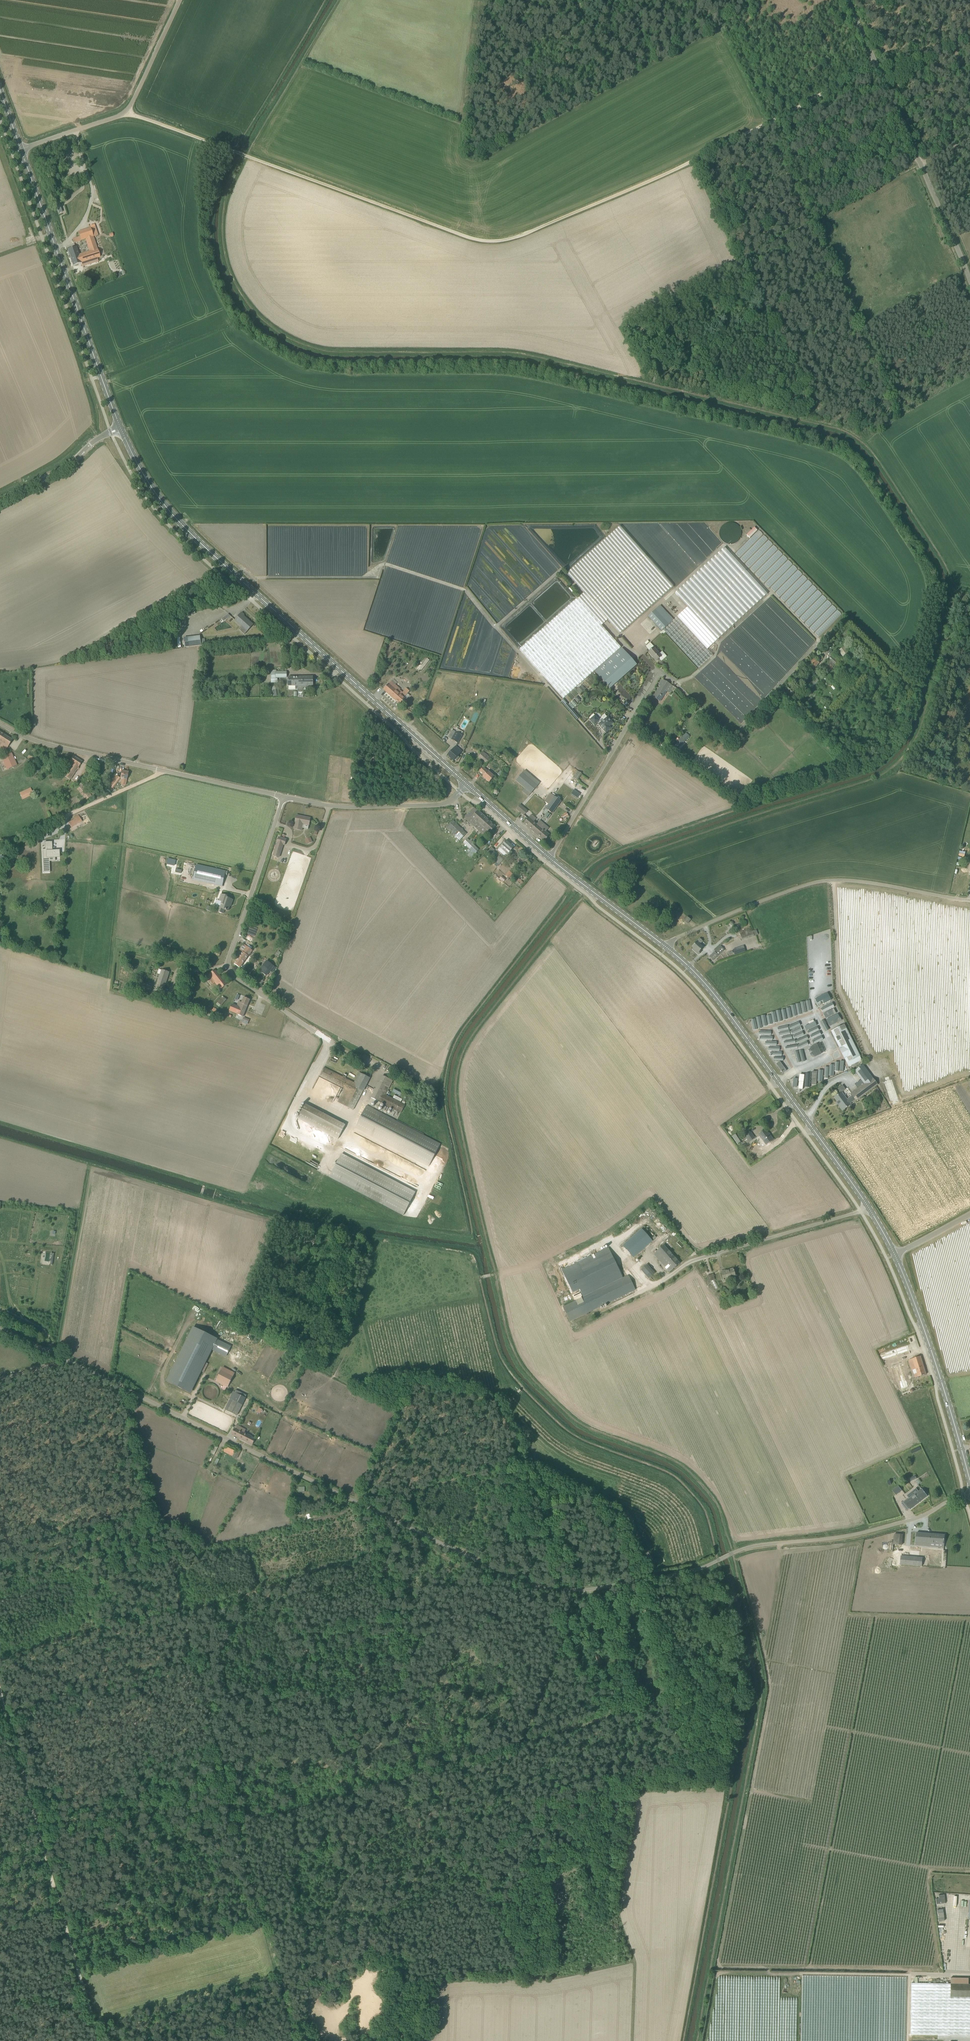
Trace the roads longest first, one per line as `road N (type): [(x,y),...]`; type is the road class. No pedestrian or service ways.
road 1 (unclassified): [(719,1560),(663,1580),(573,1594),(537,1590),(0,1331)]
road 2 (track): [(876,66),(653,181),(504,243),(482,243),(248,157)]
road 3 (primary): [(468,785),(188,531),(148,483),(120,428)]
road 4 (track): [(97,2040),(5,1711)]
road 5 (track): [(294,2040),(210,1712)]
road 6 (primary): [(869,1208),(725,1006),(667,949)]
road 7 (track): [(356,1503),(527,1458),(587,1591)]
road 8 (unclassified): [(667,949),(678,936),(830,881),(969,902)]
road 9 (unclassified): [(969,289),(846,0)]
road 10 (primary): [(120,428),(21,150)]
road 11 (unclassified): [(317,1033),(227,966),(283,800)]
road 12 (track): [(194,1657),(125,1391)]
road 13 (unclassified): [(719,1560),(760,1546),(888,1529),(969,1494)]
road 14 (track): [(473,1754),(237,1820)]
road 15 (unclassified): [(21,150),(127,114),(181,0)]
road 16 (primary): [(969,1478),(895,1256)]
road 17 (unclassified): [(658,673),(549,858)]
road 18 (unclassified): [(685,1264),(869,1208)]
road 19 (unclassified): [(460,793),(443,804),(283,800)]
road 20 (unclassified): [(0,835),(23,837),(164,772)]
road 21 (unclassified): [(164,772),(41,744),(0,726)]
road 22 (track): [(526,1739),(587,1591)]
road 23 (primary): [(667,949),(549,858)]
road 24 (unclassified): [(0,501),(120,428)]
road 25 (track): [(248,157),(127,114)]
road 26 (track): [(593,1719),(473,1754)]
road 27 (unclassified): [(283,800),(164,772)]

